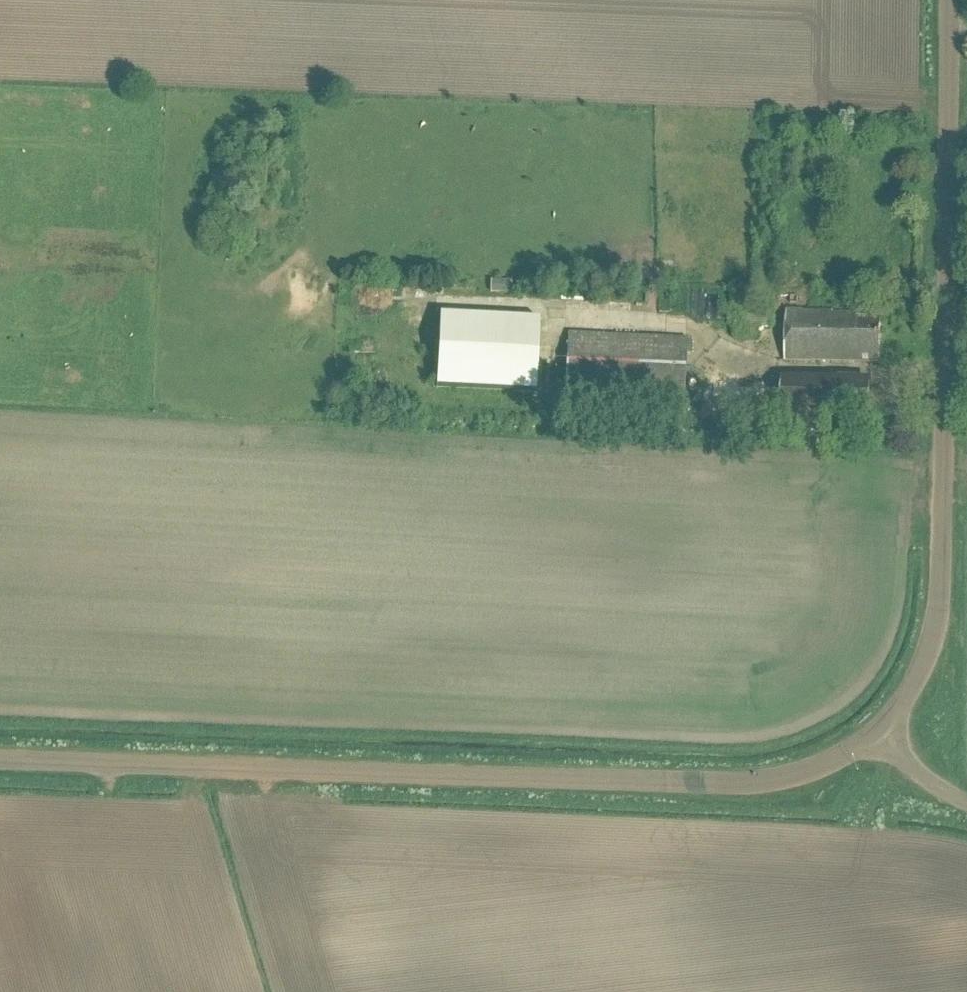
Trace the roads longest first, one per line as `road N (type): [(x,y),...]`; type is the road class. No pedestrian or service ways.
road 1 (unclassified): [(881,738),(834,764),(748,787),(0,762)]
road 2 (unclassified): [(881,738),(922,676),(941,597),(953,0)]

